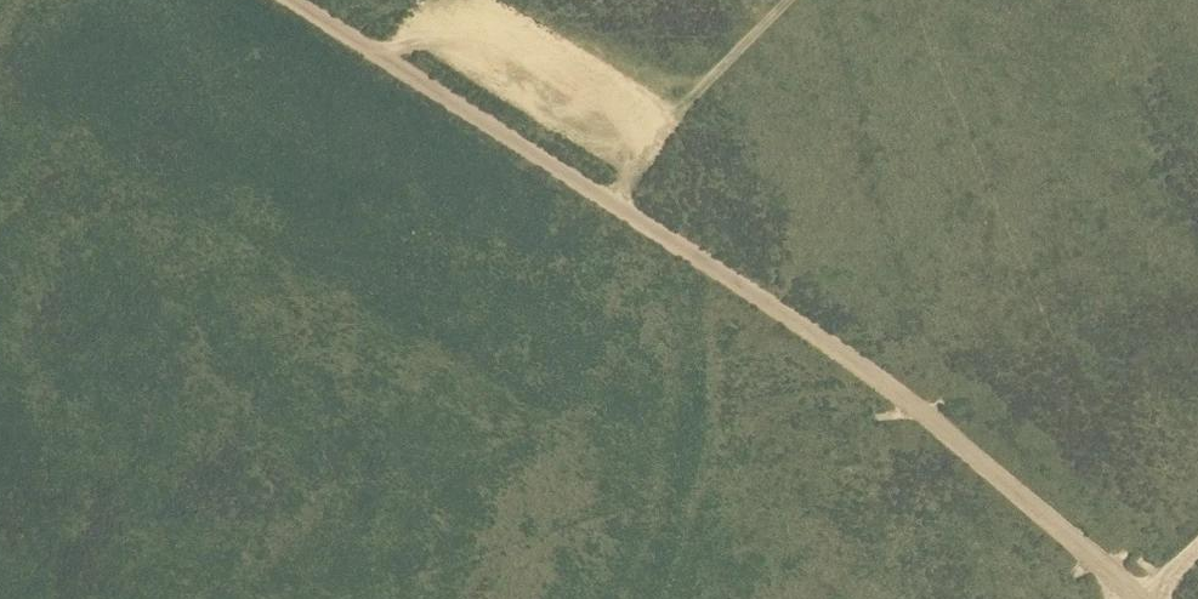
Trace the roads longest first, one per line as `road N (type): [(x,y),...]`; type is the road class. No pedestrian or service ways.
road 1 (track): [(290,0),(860,367),(1136,598)]
road 2 (track): [(385,59),(442,11),(654,143)]
road 3 (track): [(610,203),(684,103),(789,0)]

